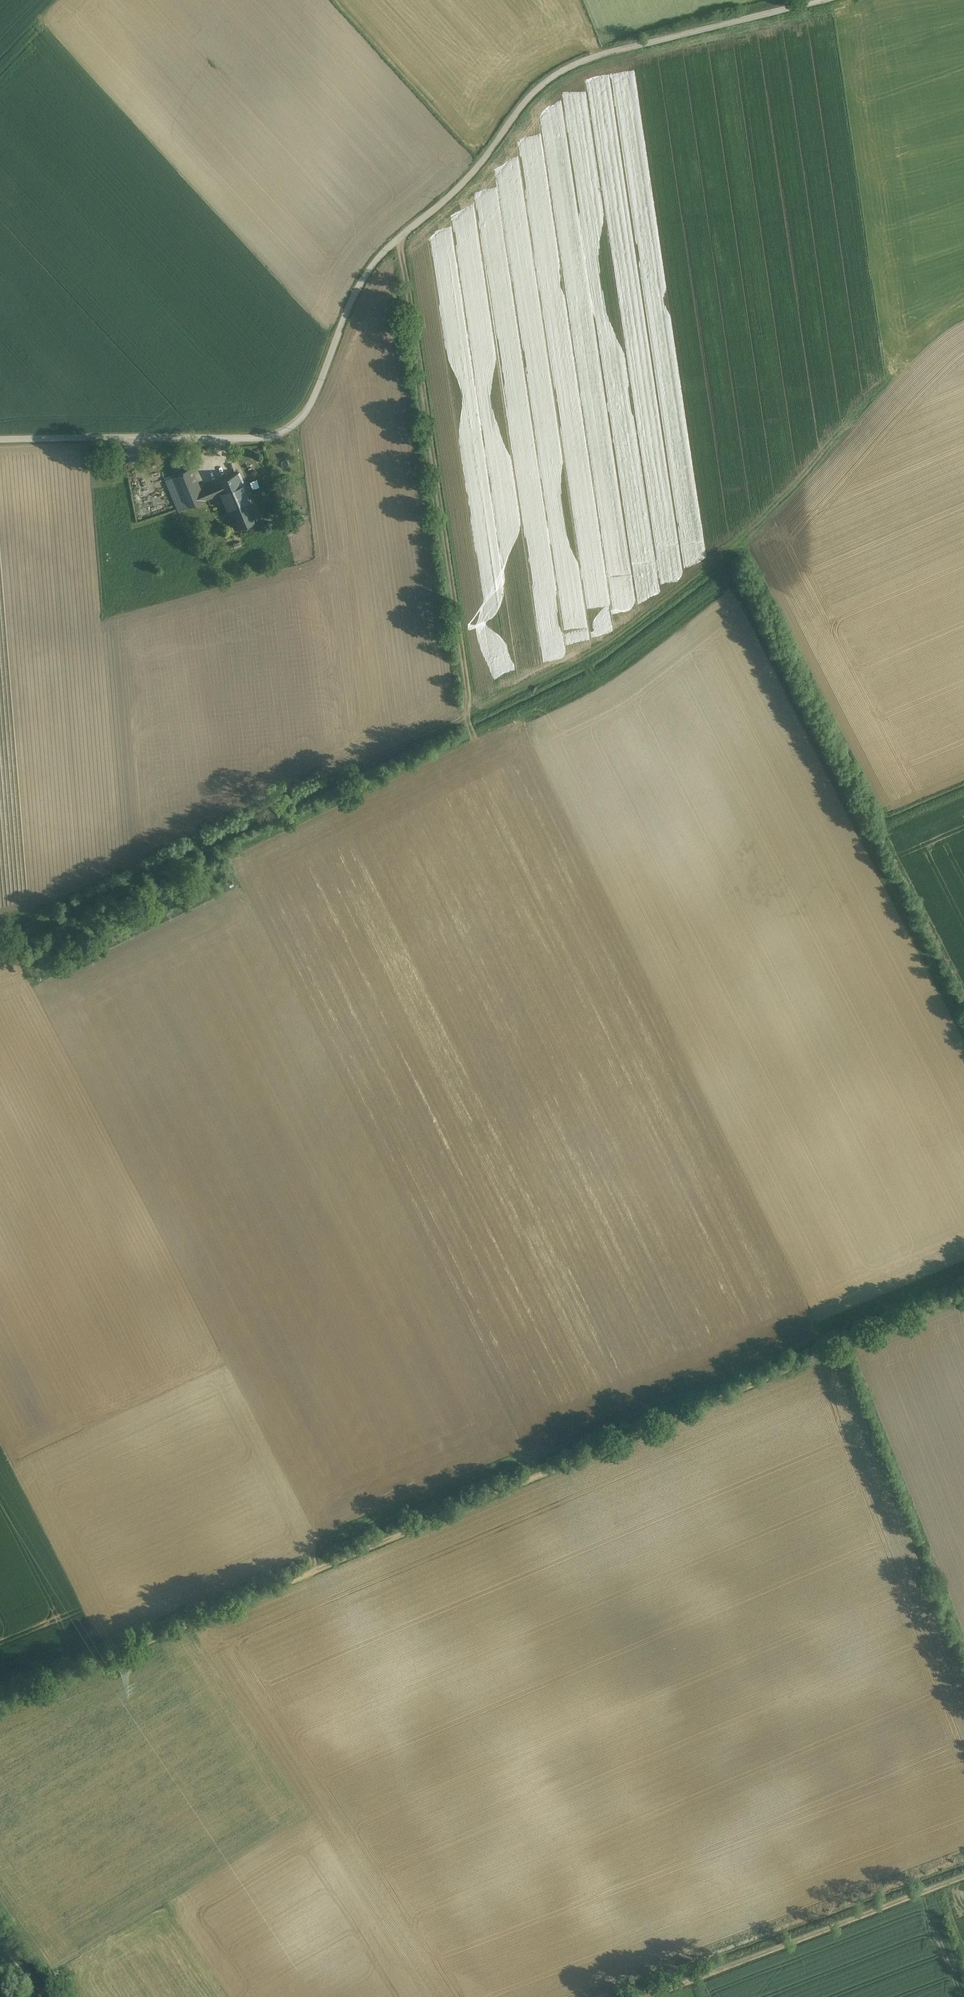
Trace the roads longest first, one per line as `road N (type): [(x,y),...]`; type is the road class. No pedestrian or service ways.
road 1 (track): [(963,1294),(0,1705)]
road 2 (unclassified): [(0,439),(243,438),(289,428),(312,402),(368,269),(474,172),(543,85),(603,55),(824,0)]
road 3 (track): [(0,948),(467,712),(400,237)]
road 4 (track): [(646,1996),(963,1876)]

